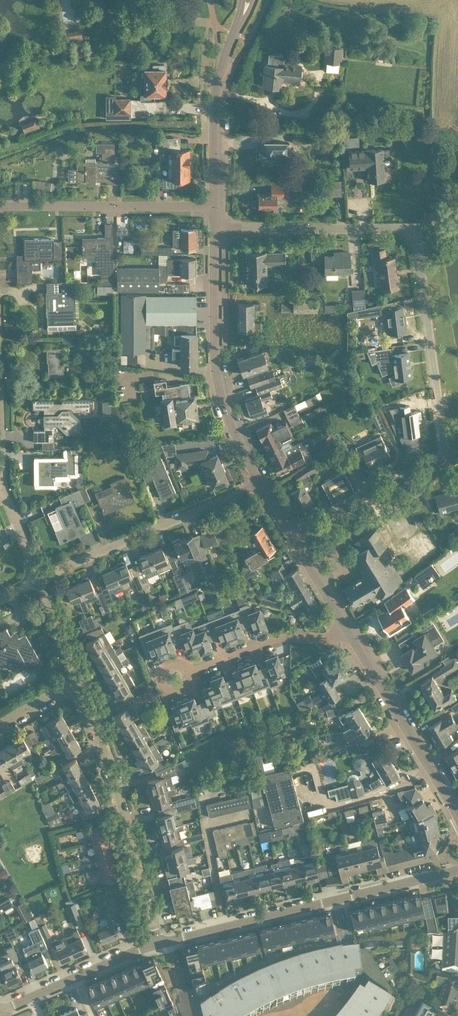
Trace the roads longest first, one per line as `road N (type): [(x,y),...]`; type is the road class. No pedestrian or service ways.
road 1 (residential): [(215,231),(413,228),(447,463)]
road 2 (residential): [(164,943),(457,868)]
road 3 (residential): [(157,945),(77,672)]
road 4 (tertiary): [(262,480),(231,417),(217,363),(215,231)]
road 5 (residential): [(39,578),(262,480)]
road 6 (residential): [(0,205),(215,203)]
road 7 (tertiary): [(457,816),(361,649)]
road 8 (tertiary): [(215,203),(218,77),(242,19)]
road 9 (residential): [(190,674),(289,638),(361,649)]
road 10 (residential): [(0,1009),(157,945)]
road 11 (residential): [(295,536),(447,463)]
road 12 (tertiary): [(361,649),(295,536)]

